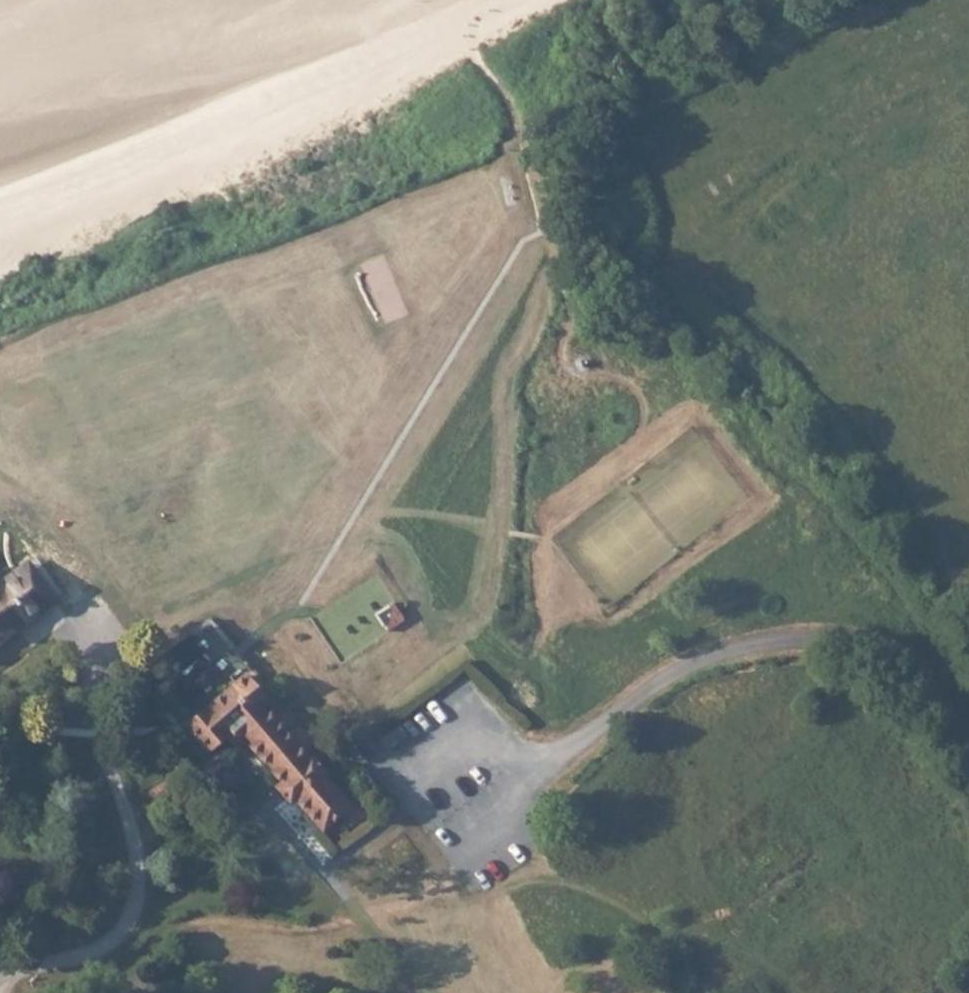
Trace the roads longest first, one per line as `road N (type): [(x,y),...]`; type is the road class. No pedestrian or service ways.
road 1 (track): [(0,981),(100,949),(122,932),(138,901),(143,846),(96,725),(87,629)]

